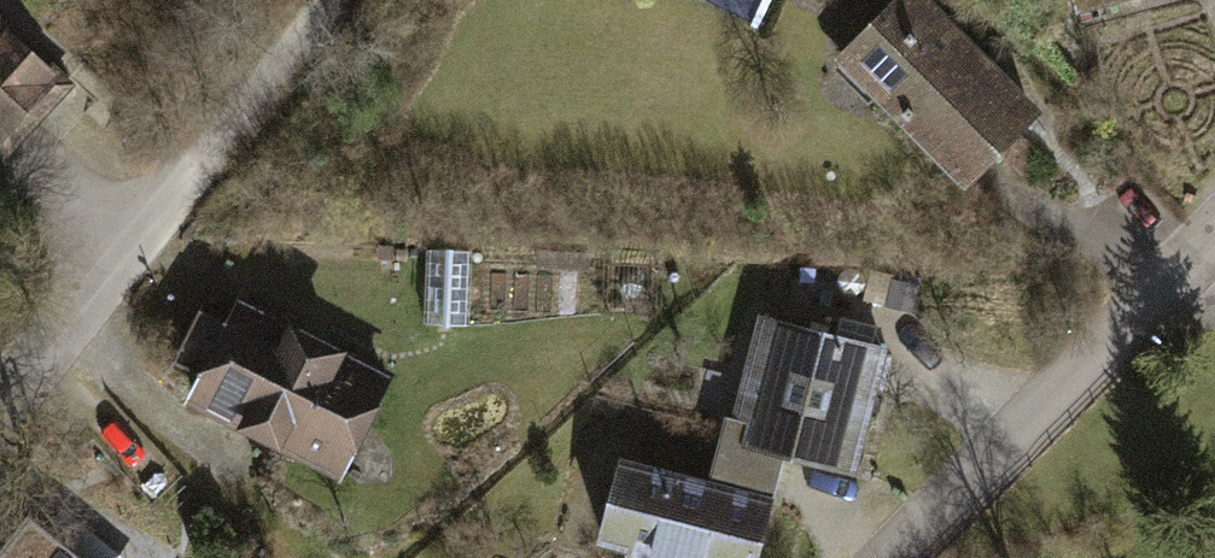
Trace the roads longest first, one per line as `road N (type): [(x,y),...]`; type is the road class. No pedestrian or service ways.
road 1 (residential): [(905,557),(1214,239)]
road 2 (track): [(142,222),(326,0)]
road 3 (residential): [(0,400),(142,222)]

